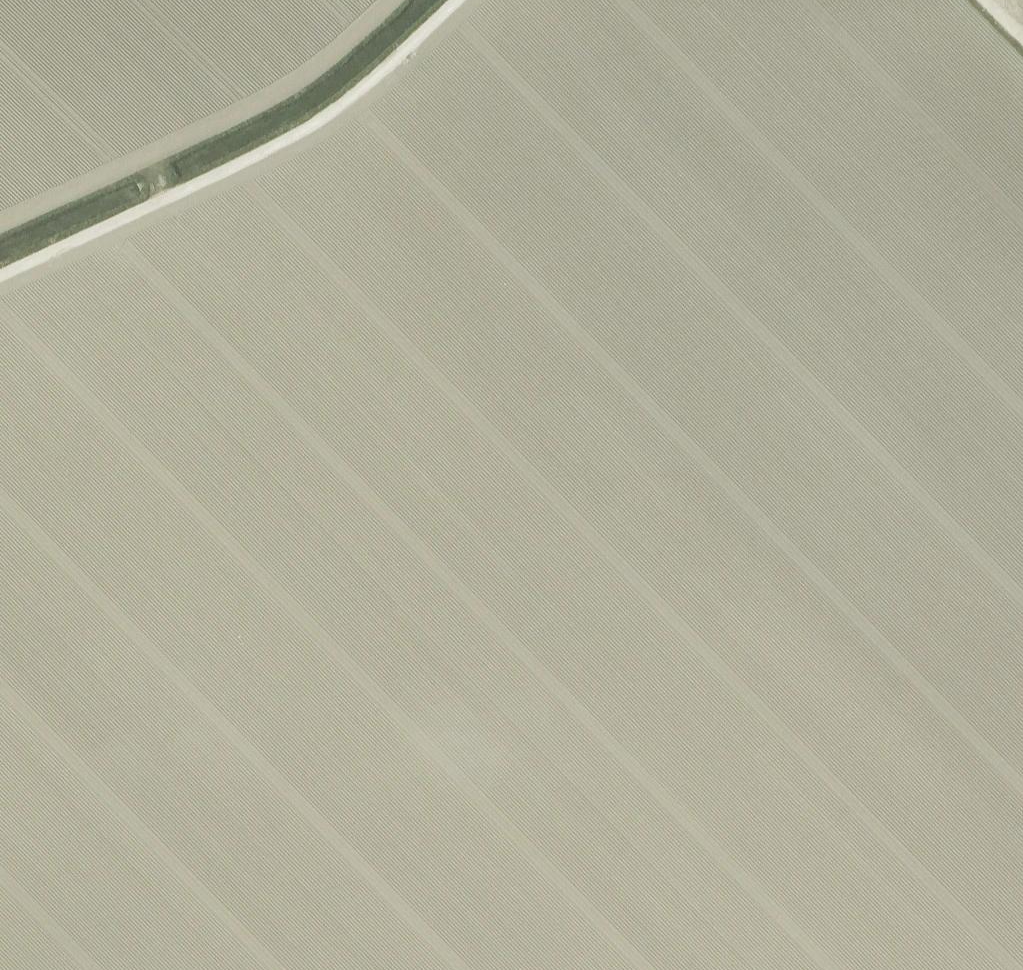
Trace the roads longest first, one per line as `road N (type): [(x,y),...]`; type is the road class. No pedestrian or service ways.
road 1 (track): [(459,0),(336,112),(0,277)]

